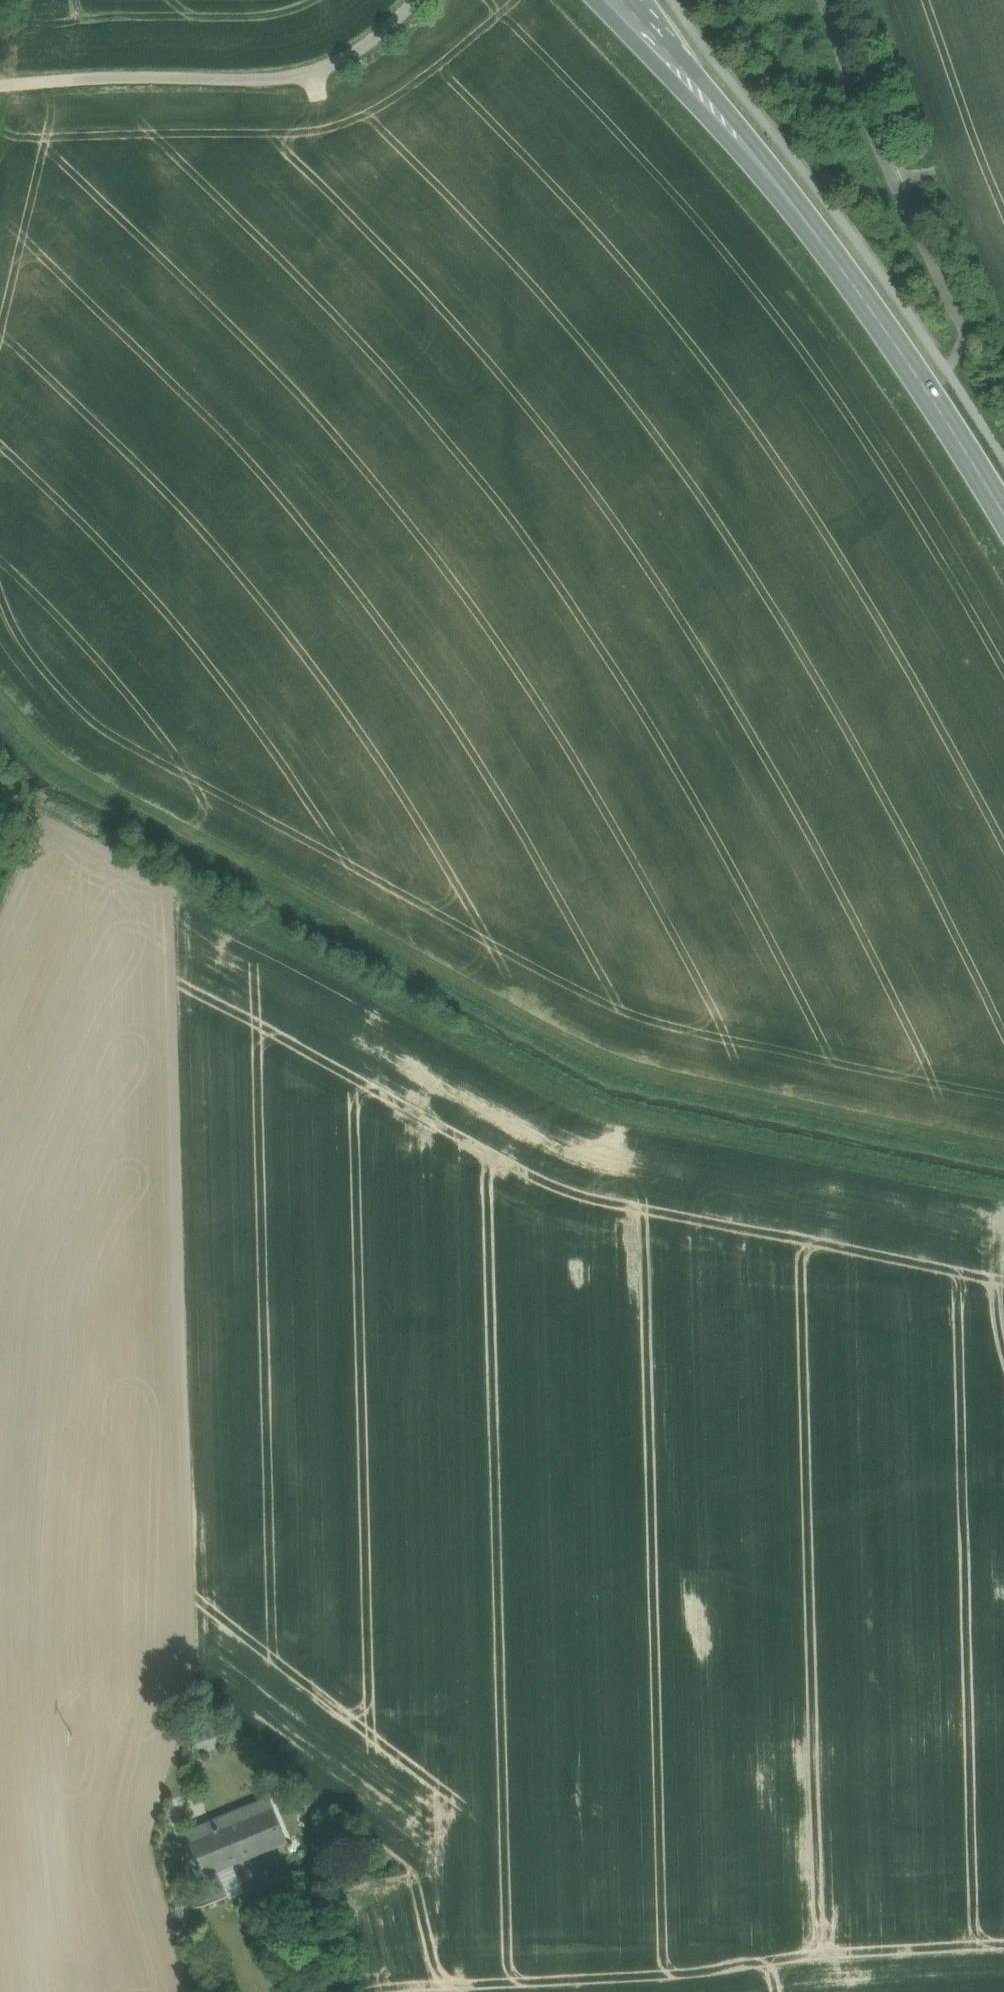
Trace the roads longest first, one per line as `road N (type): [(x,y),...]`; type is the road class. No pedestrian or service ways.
road 1 (primary): [(637,31),(857,287),(1003,511)]
road 2 (unclassified): [(416,0),(362,50),(286,79),(0,81)]

